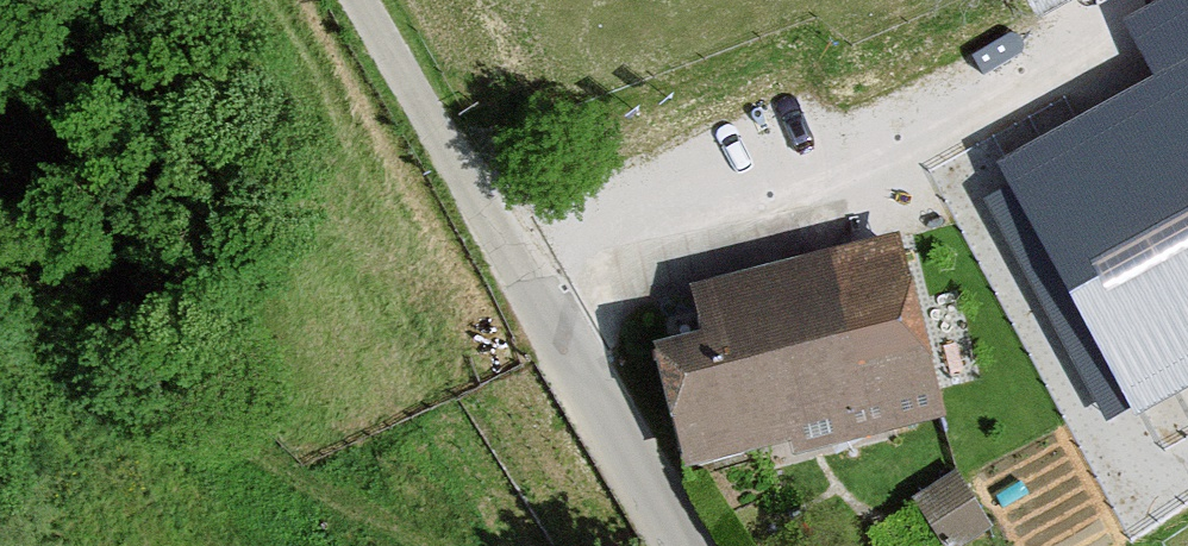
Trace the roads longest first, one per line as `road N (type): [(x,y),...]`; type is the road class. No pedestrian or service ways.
road 1 (residential): [(694,545),(518,259)]
road 2 (unclassified): [(518,259),(360,0)]

